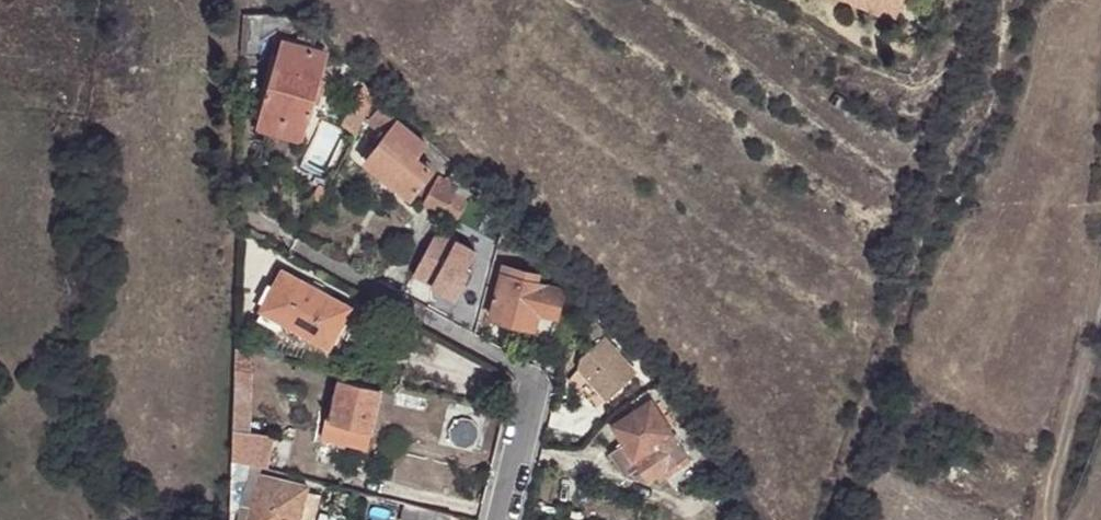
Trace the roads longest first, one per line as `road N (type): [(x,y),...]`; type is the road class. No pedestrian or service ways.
road 1 (residential): [(495,519),(531,374),(329,264)]
road 2 (track): [(1039,519),(1086,372),(1100,296)]

